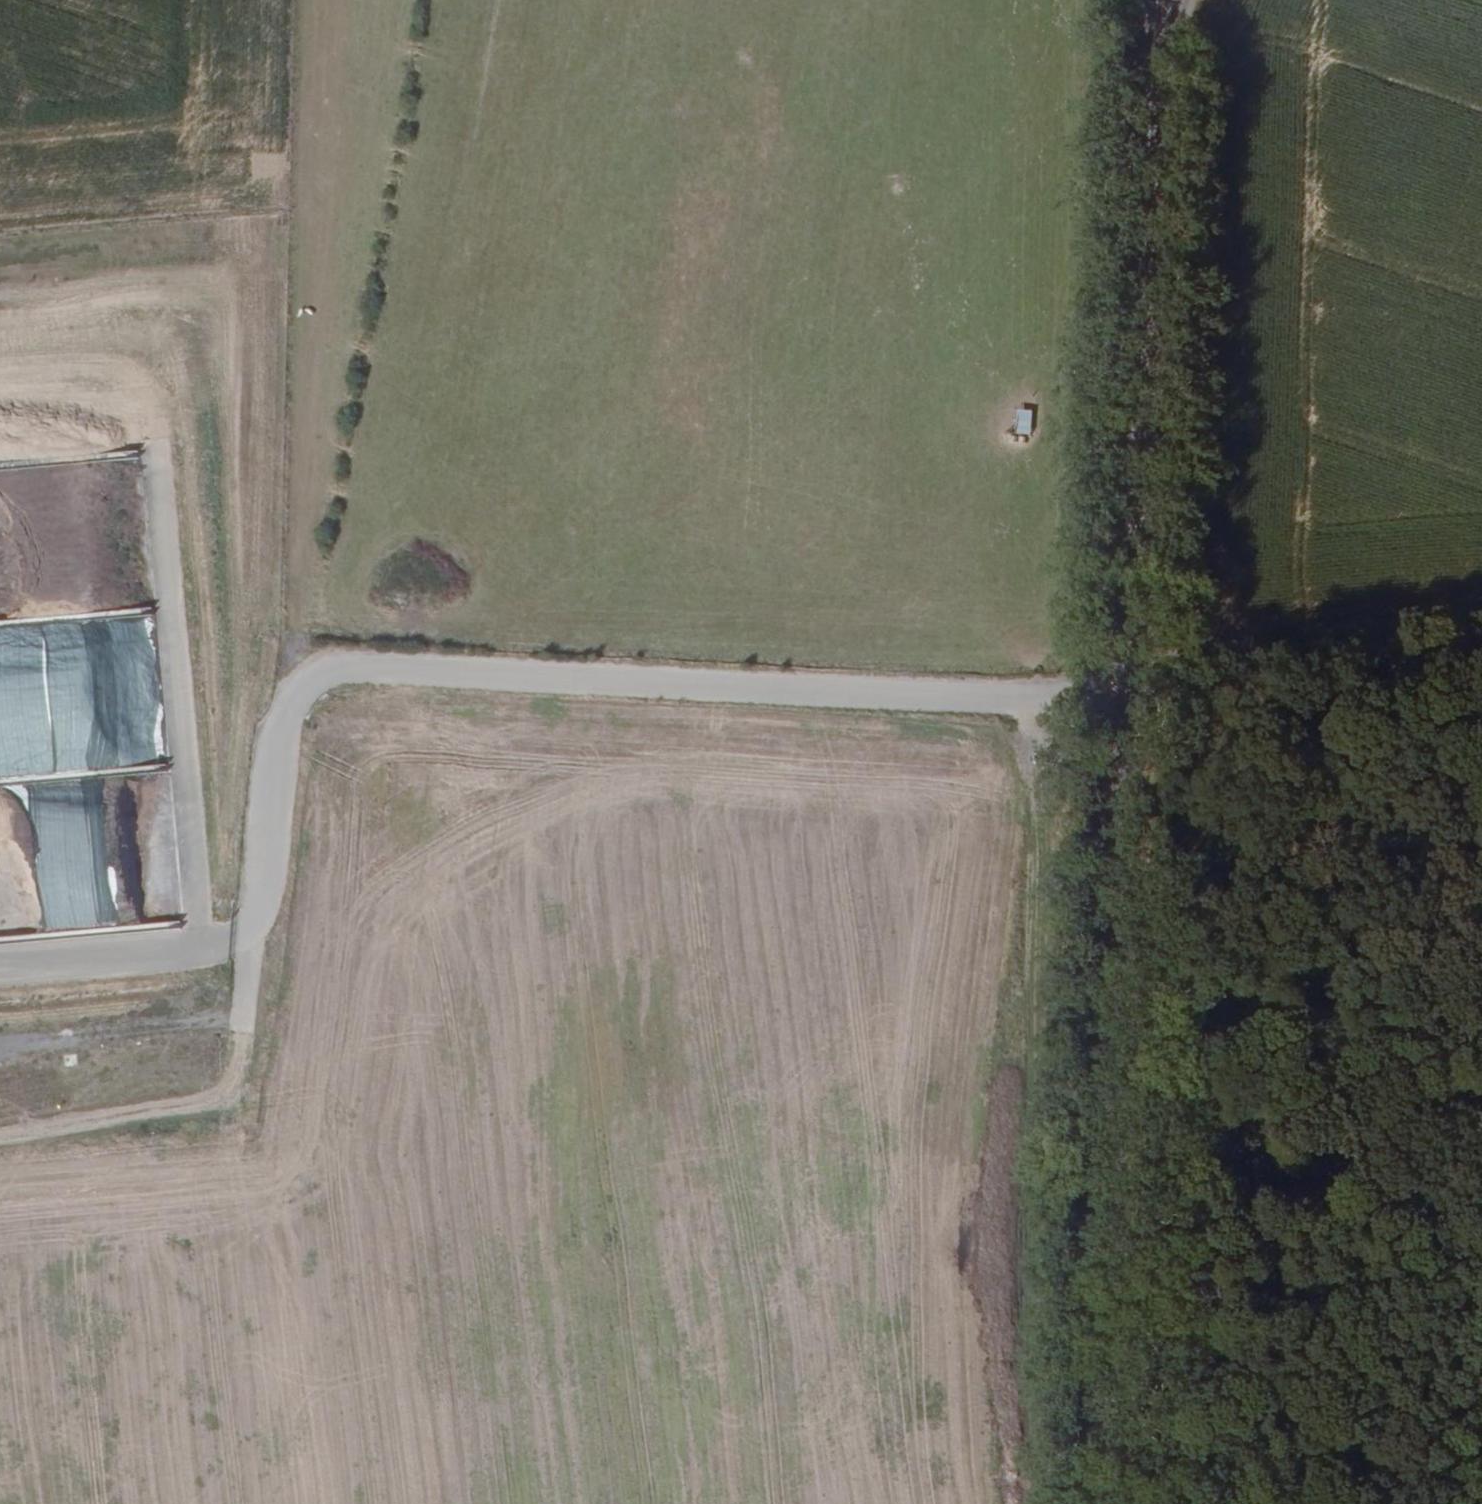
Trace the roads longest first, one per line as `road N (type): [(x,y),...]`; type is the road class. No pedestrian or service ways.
road 1 (tertiary): [(1163,0),(1125,697),(1102,1379),(1108,1503)]
road 2 (track): [(1125,697),(362,664),(308,689),(282,733),(270,930),(242,1097),(199,1112),(0,1132)]
road 3 (track): [(1481,647),(1128,643)]

